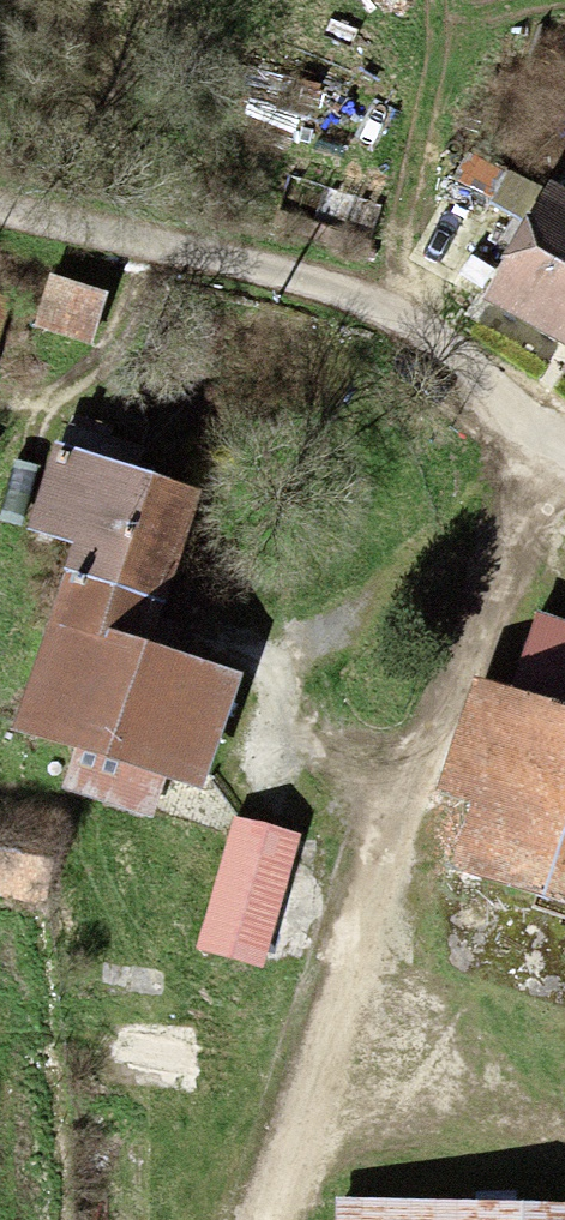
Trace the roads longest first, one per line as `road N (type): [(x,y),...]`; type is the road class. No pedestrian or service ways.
road 1 (track): [(289,1219),(432,751),(561,394)]
road 2 (unclassified): [(564,396),(401,296),(0,193)]

